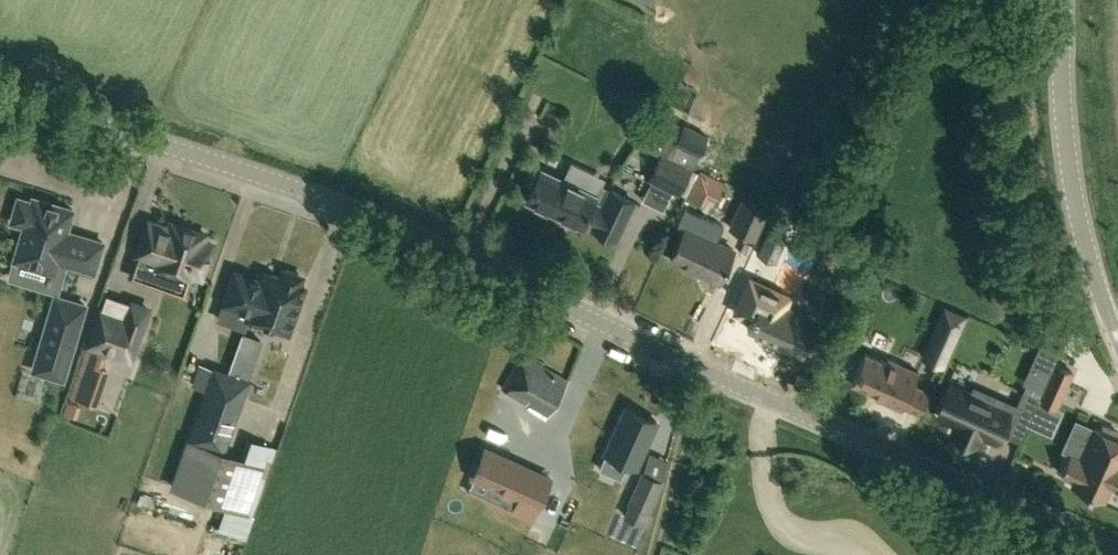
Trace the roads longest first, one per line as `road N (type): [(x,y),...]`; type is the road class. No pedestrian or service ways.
road 1 (unclassified): [(1117,550),(380,223),(197,156),(0,100)]
road 2 (secondary): [(1117,338),(1067,161),(1063,0)]

